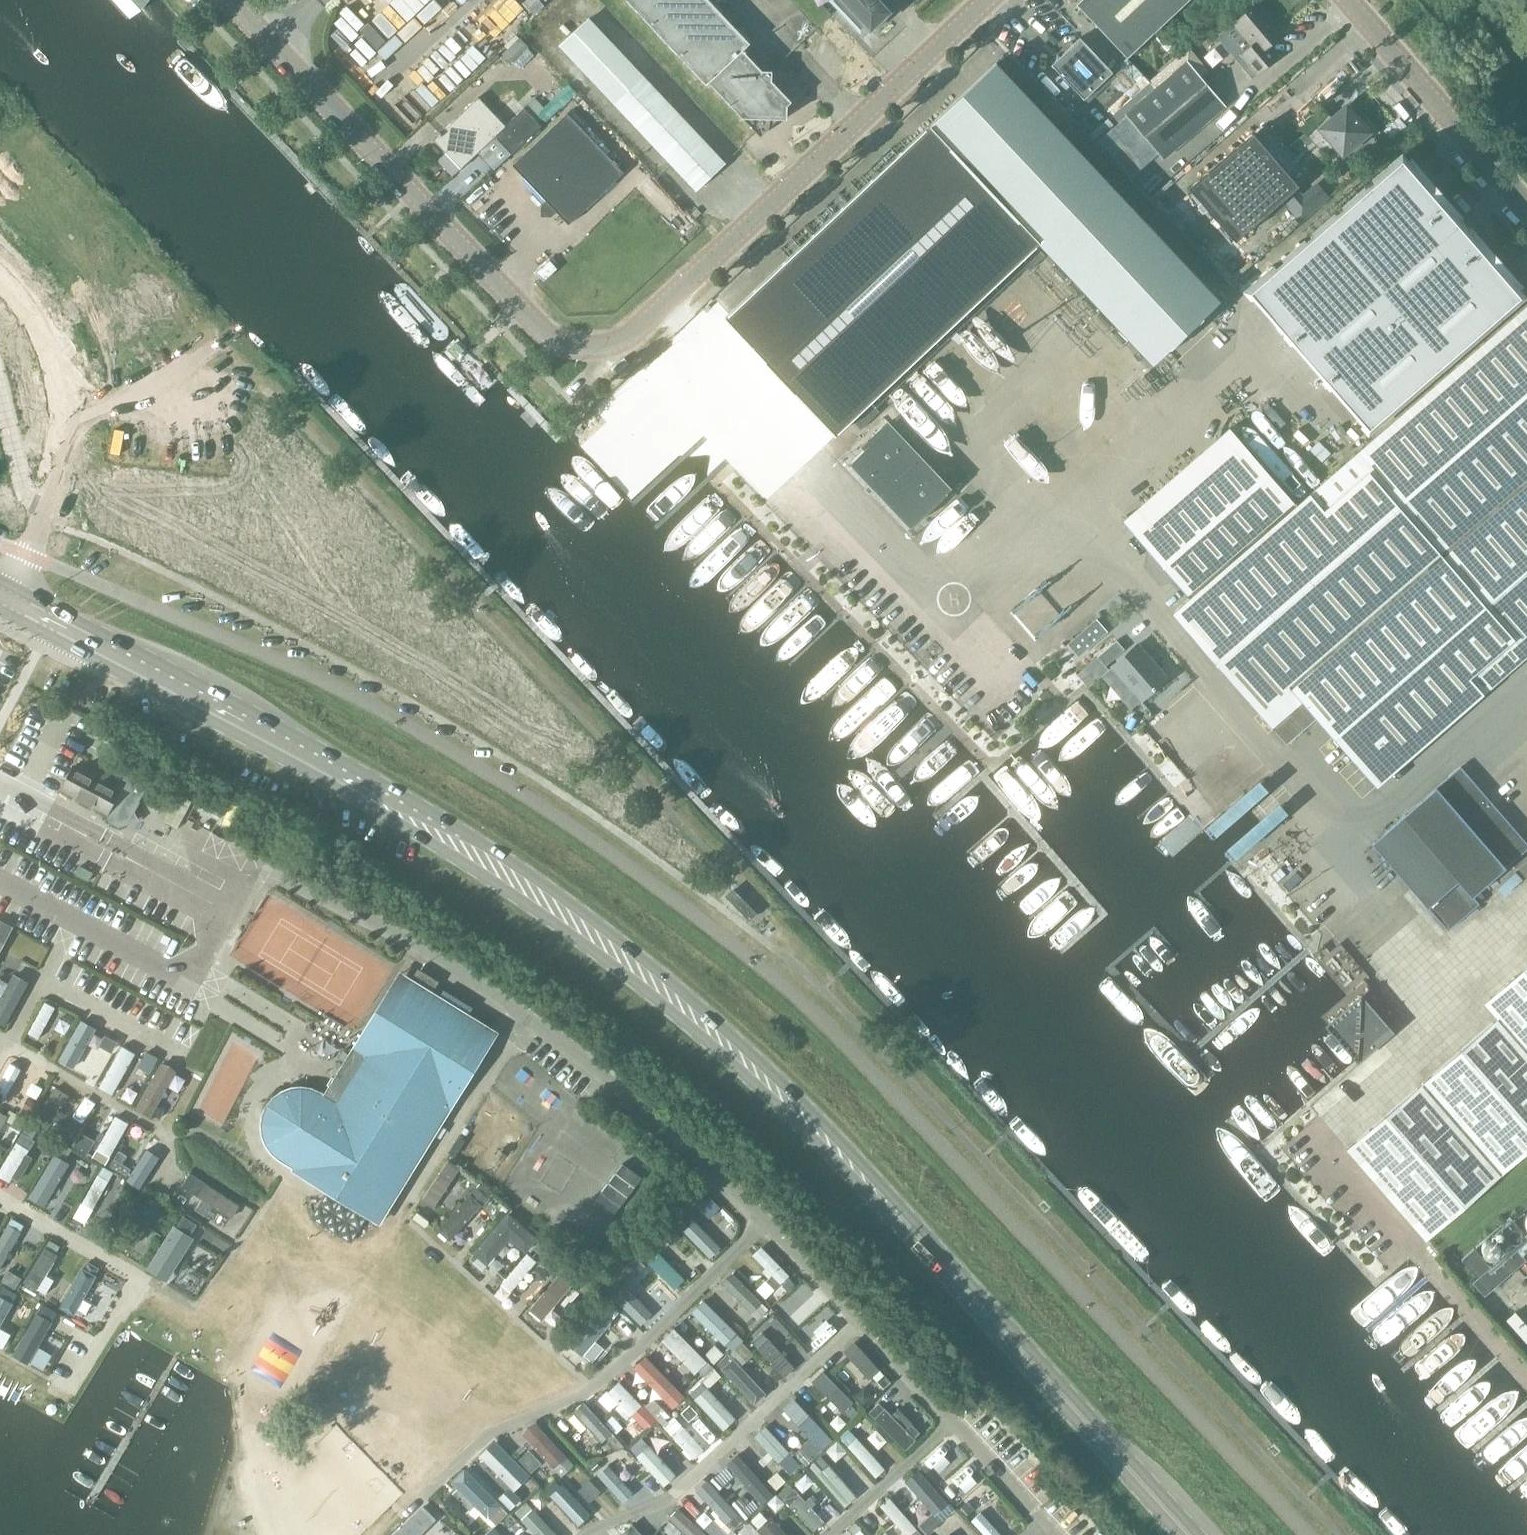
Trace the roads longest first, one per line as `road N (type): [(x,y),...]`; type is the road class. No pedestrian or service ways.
road 1 (primary): [(1188,1534),(832,1141),(715,1035),(597,942),(411,819),(13,601)]
road 2 (unclassified): [(988,0),(632,328),(587,347),(543,326),(233,0)]
road 3 (unclassified): [(13,601),(67,419),(40,329),(0,274)]
road 4 (unclassified): [(1526,203),(1353,0)]

